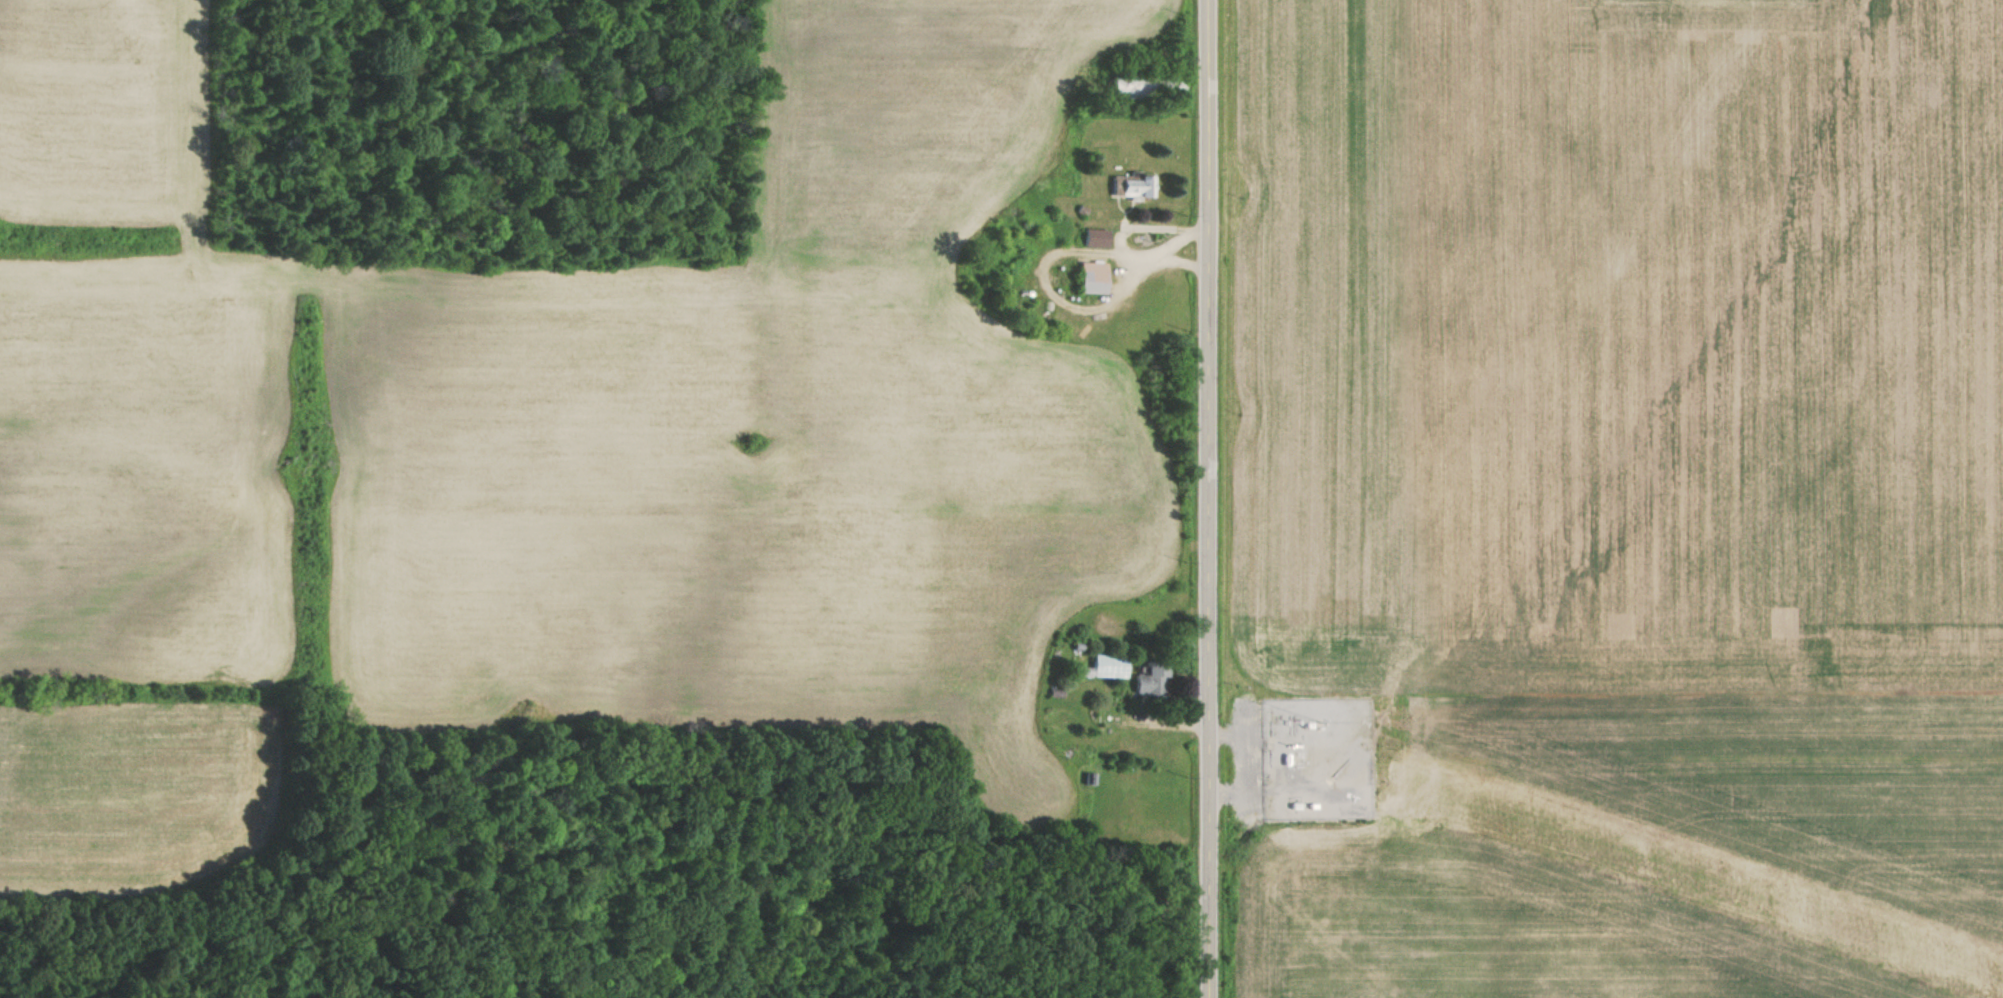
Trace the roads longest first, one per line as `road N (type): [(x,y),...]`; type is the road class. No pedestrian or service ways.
road 1 (residential): [(1206,997),(1203,0)]

